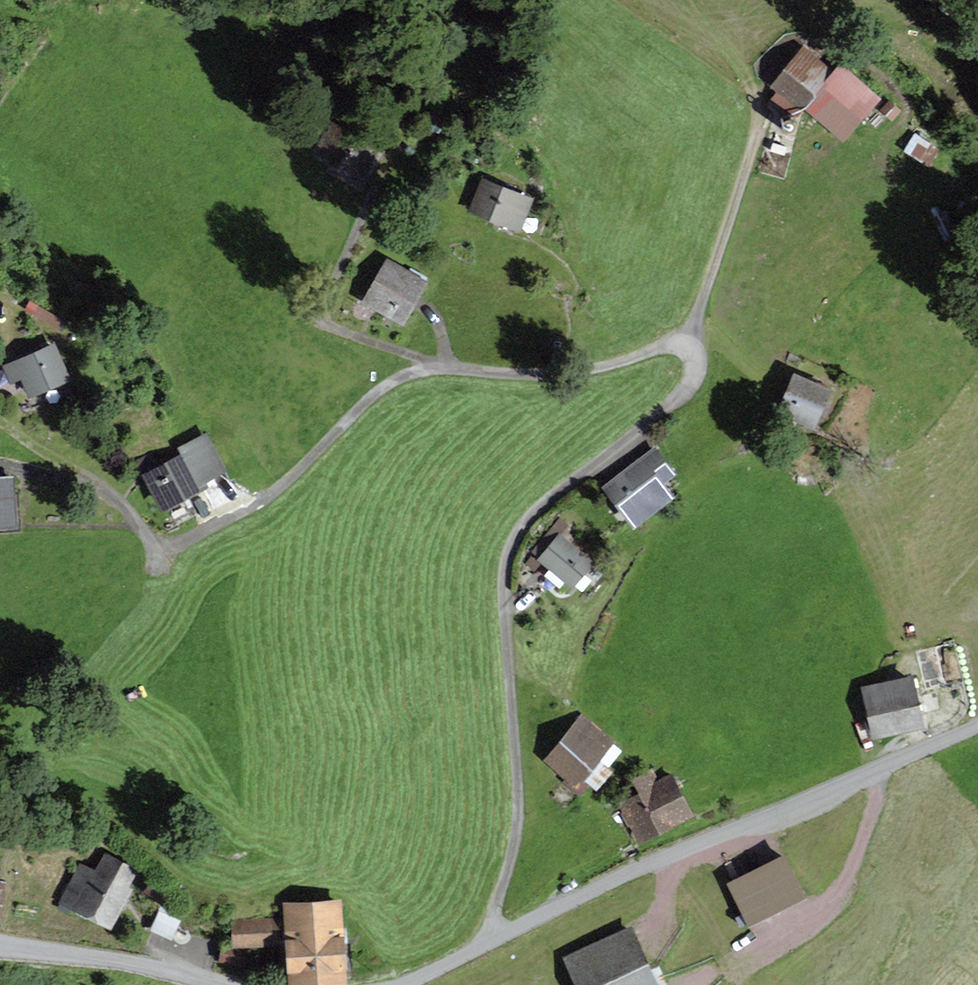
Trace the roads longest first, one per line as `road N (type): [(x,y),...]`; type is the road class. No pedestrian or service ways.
road 1 (residential): [(684,345),(568,372),(442,368),(408,375),(360,406),(273,494),(178,545),(155,540),(83,474)]
road 2 (residential): [(489,942),(518,823),(504,603),(509,551),(545,503),(687,389),(694,361),(684,345)]
road 3 (unclassified): [(977,725),(489,942)]
road 4 (unclassified): [(239,984),(128,961),(0,948)]
road 5 (residential): [(684,345),(753,147)]
road 6 (track): [(753,147),(749,80),(687,0)]

